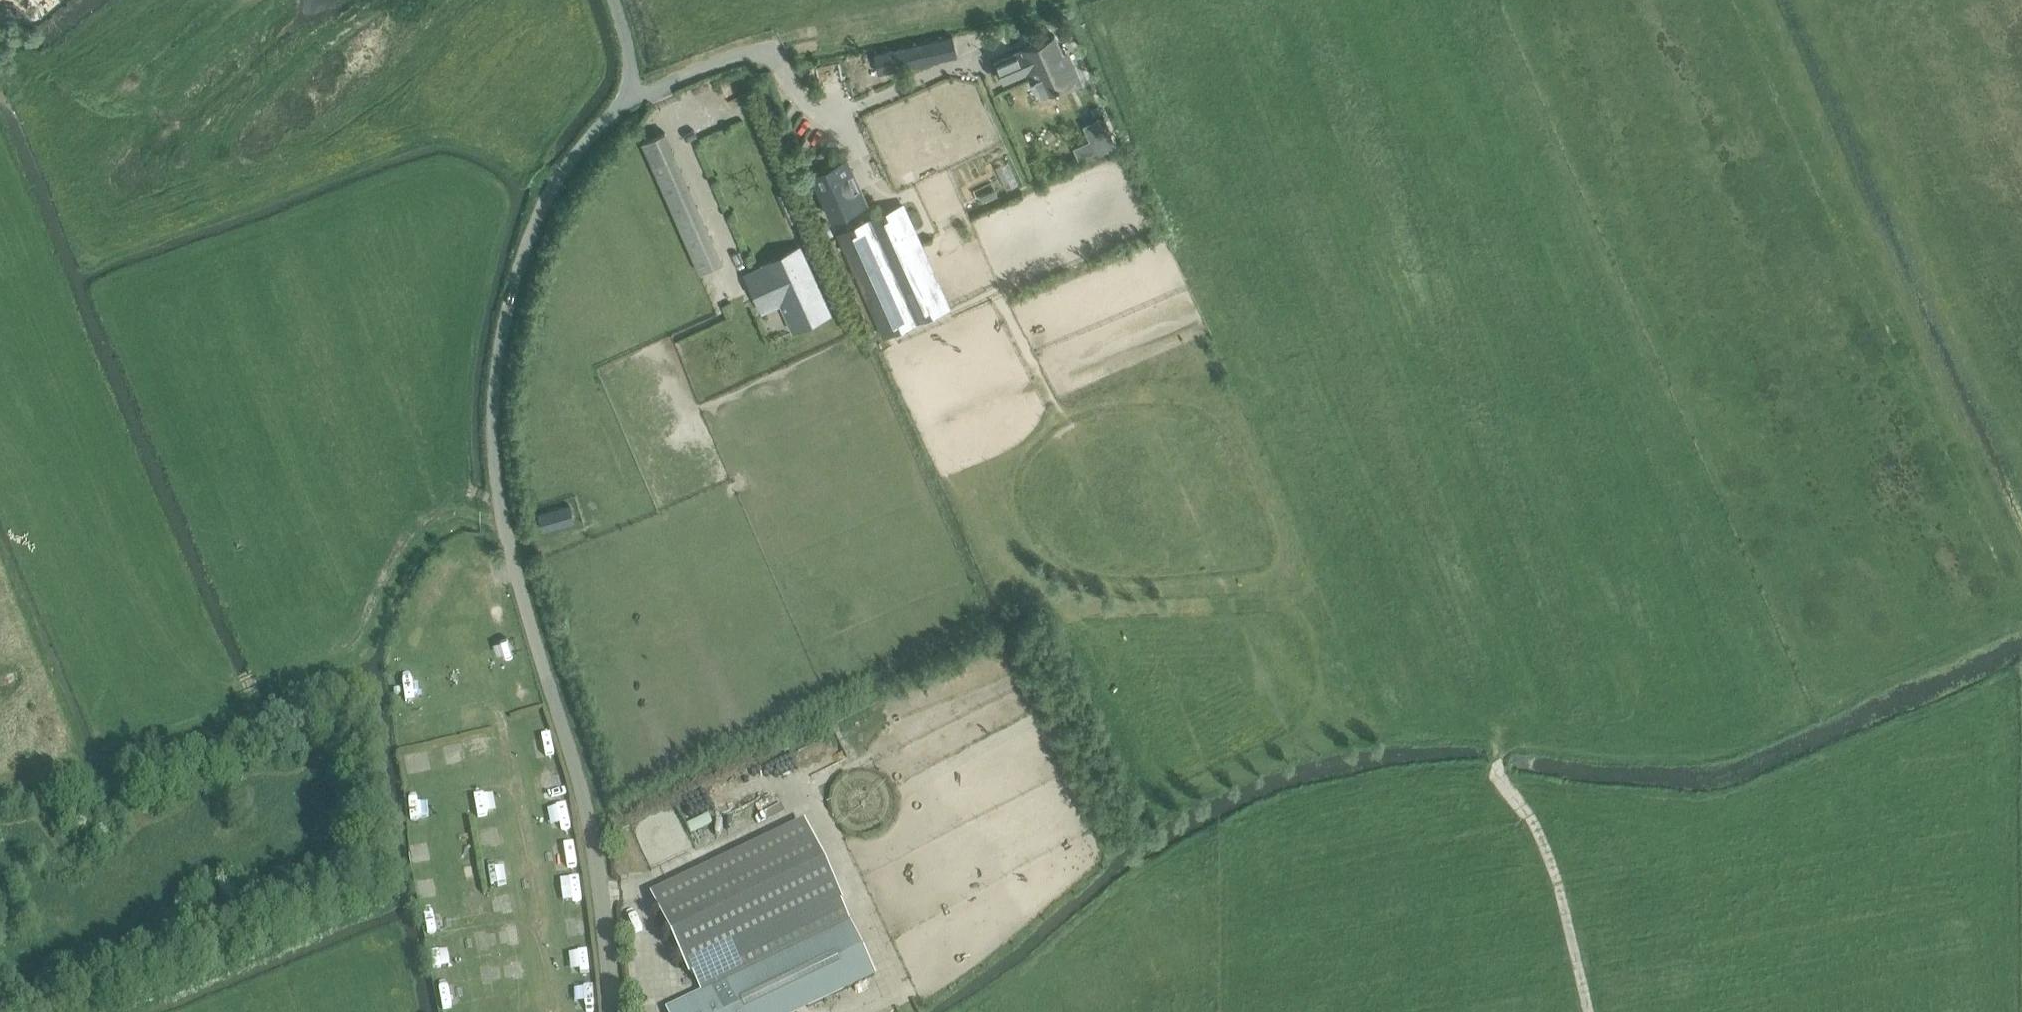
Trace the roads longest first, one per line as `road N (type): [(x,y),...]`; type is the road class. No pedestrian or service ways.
road 1 (unclassified): [(611,1011),(594,837),(503,520),(492,439),(499,347),(530,233),(572,157),(626,94),(628,46),(614,0)]
road 2 (track): [(1503,749),(1500,779),(1552,869),(1587,1011)]

